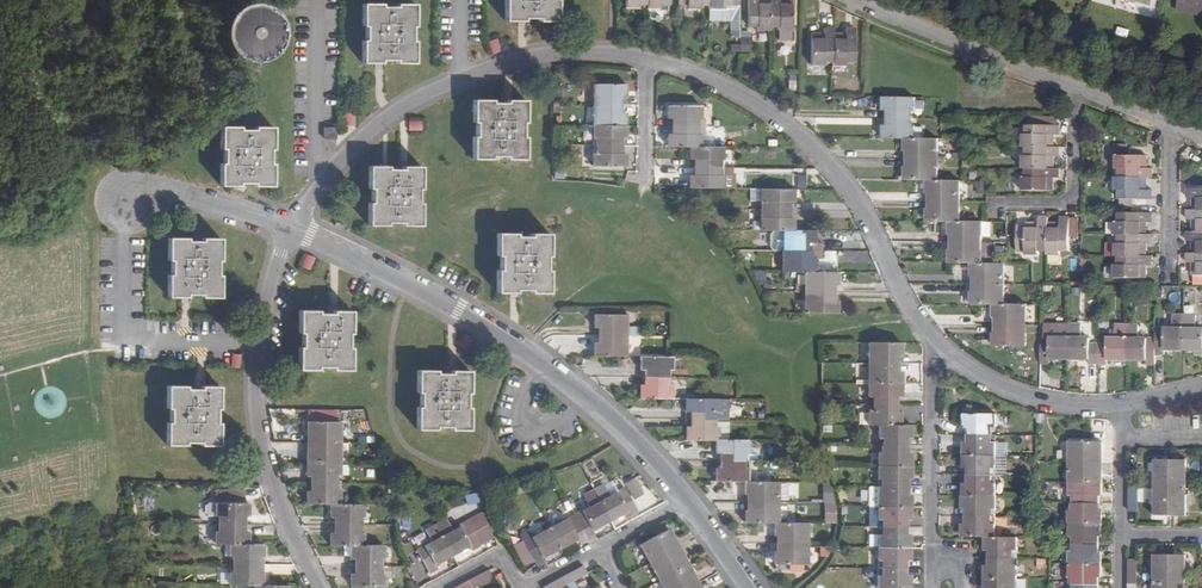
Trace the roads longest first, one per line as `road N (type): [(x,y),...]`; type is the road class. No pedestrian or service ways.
road 1 (residential): [(292,229),(441,300),(577,393),(684,494)]
road 2 (residential): [(645,61),(539,56),(406,103),(366,130),(292,229)]
road 3 (residential): [(929,335),(861,207),(825,162),(745,97),(645,61)]
road 4 (residential): [(318,587),(263,455),(257,406),(258,344),(292,229)]
road 5 (residential): [(962,587),(962,562),(933,561),(929,335)]
road 6 (residential): [(866,0),(1073,86)]
road 7 (residential): [(1122,405),(1066,405),(1008,391),(929,335)]
road 8 (residential): [(991,203),(1063,204),(1072,193),(1073,86)]
road 9 (residential): [(133,185),(292,229)]
road 10 (residential): [(1169,275),(1170,124)]
road 11 (residential): [(644,184),(645,61)]

